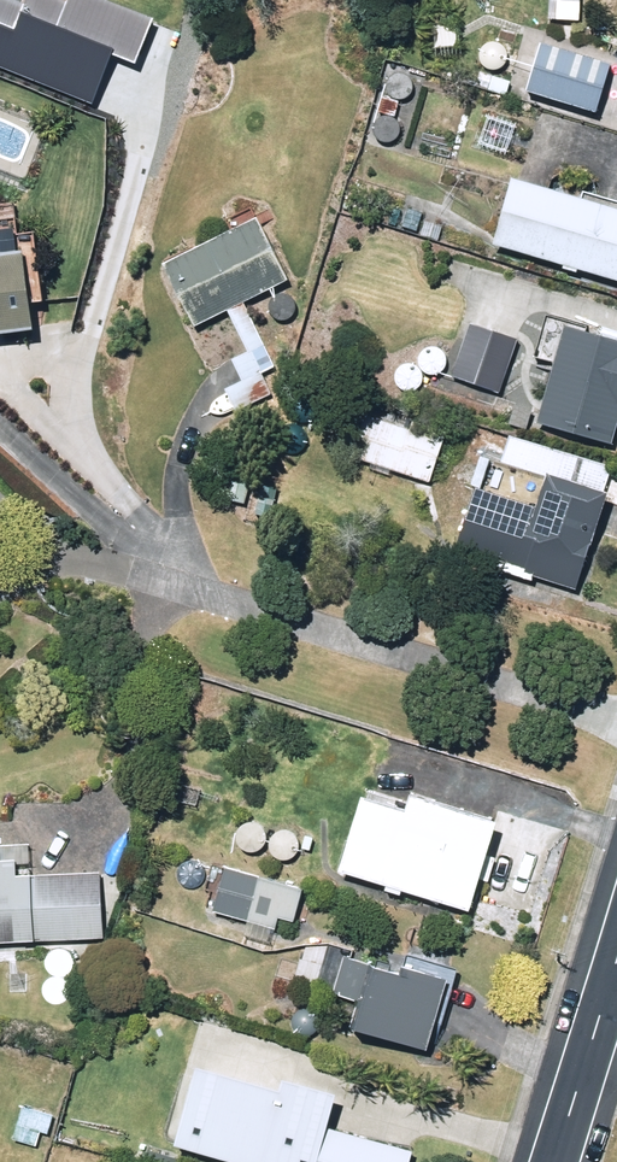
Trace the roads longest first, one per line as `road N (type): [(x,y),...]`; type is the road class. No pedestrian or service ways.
road 1 (residential): [(151,555),(616,696)]
road 2 (tertiary): [(554,1161),(616,958)]

